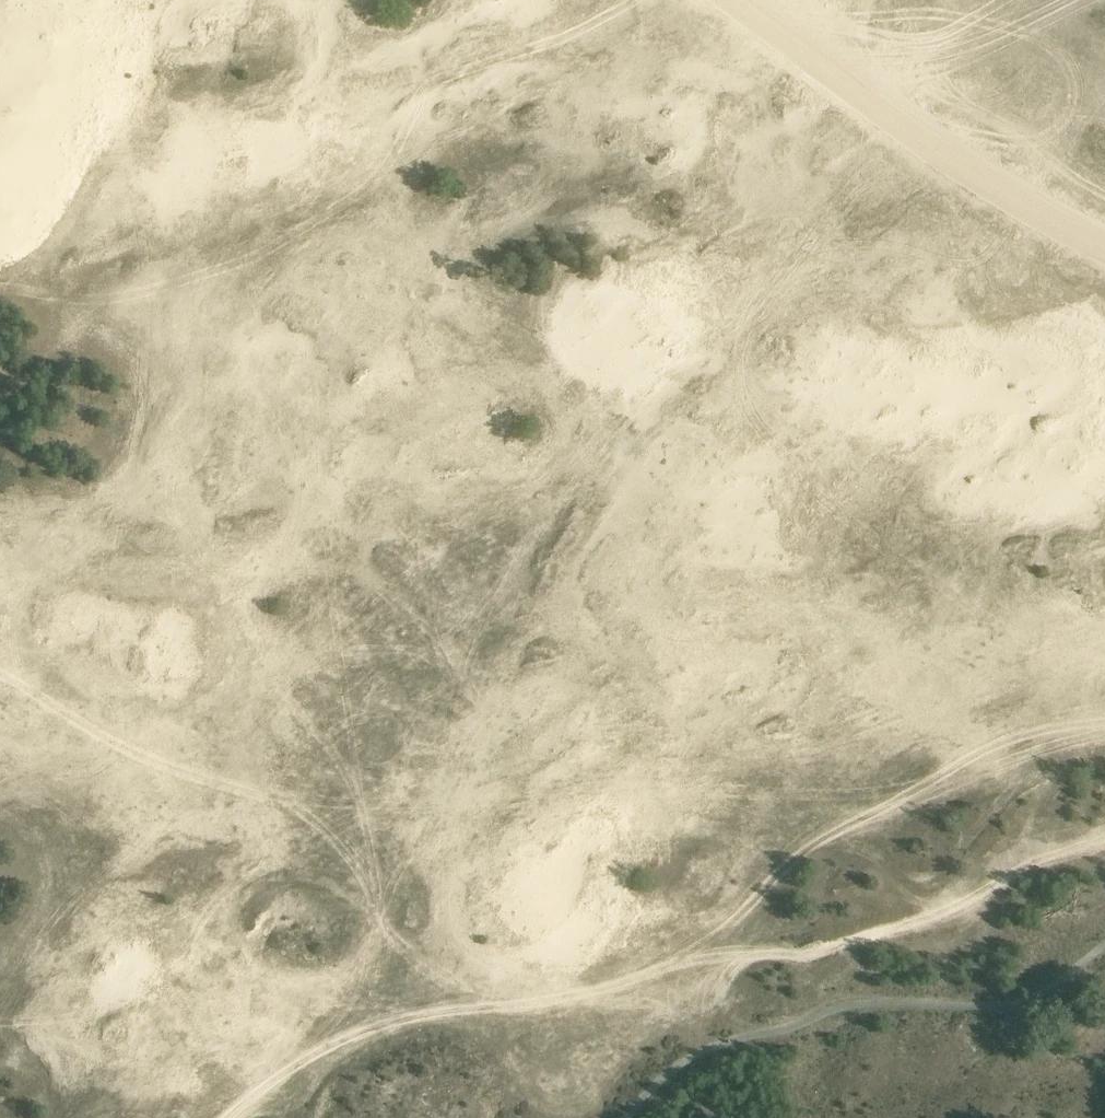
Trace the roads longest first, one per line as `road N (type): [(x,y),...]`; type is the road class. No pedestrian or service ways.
road 1 (track): [(966,166),(828,255),(723,384),(592,482),(474,594),(371,789),(366,863),(383,960),(364,1011),(234,1117)]
road 2 (track): [(10,732),(46,729),(141,770),(256,790),(326,825),(480,977),(532,1012),(629,1012),(722,962),(795,955),(968,896),(1104,833)]
road 3 (track): [(745,0),(813,60),(966,166),(1104,245)]

